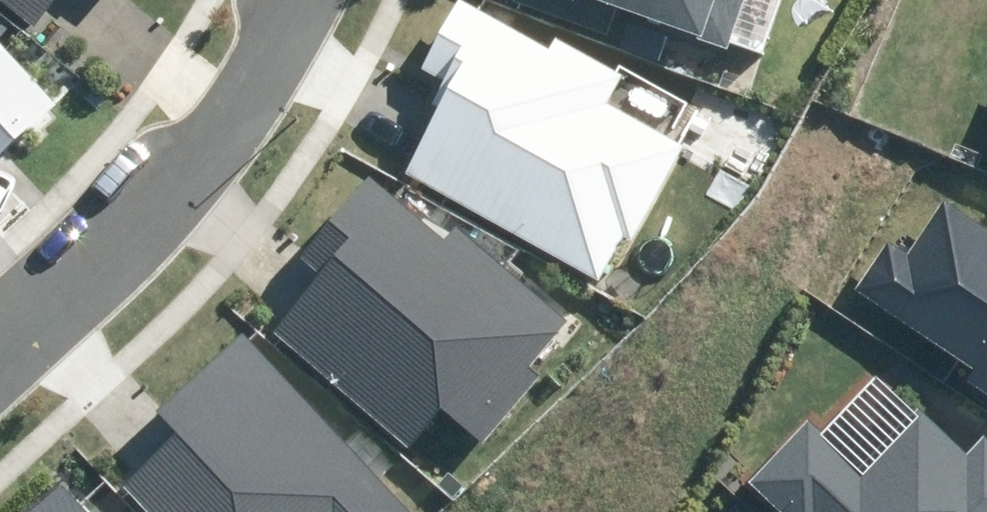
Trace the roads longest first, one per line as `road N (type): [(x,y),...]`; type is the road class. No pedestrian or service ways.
road 1 (residential): [(0,339),(177,173),(285,35),(299,0)]

